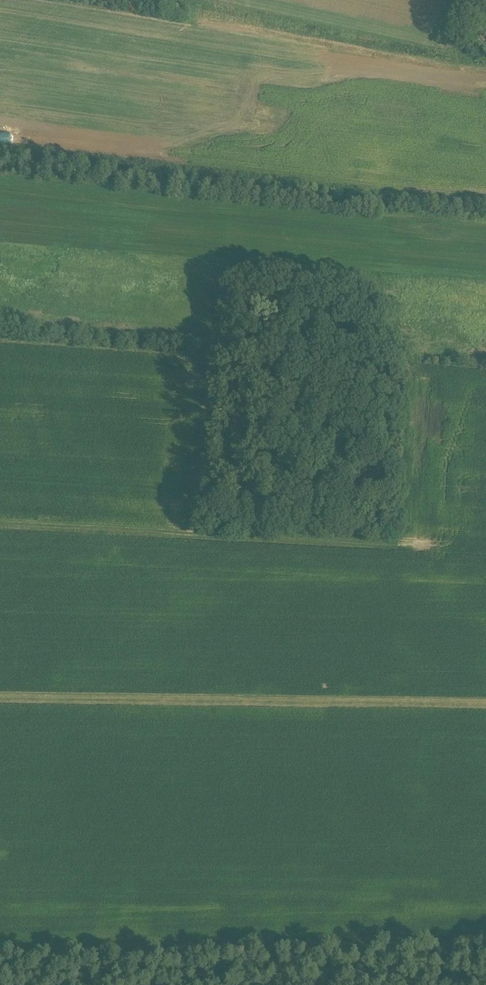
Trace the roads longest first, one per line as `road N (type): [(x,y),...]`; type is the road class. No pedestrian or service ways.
road 1 (track): [(0,703),(485,711)]
road 2 (track): [(0,525),(399,545)]

